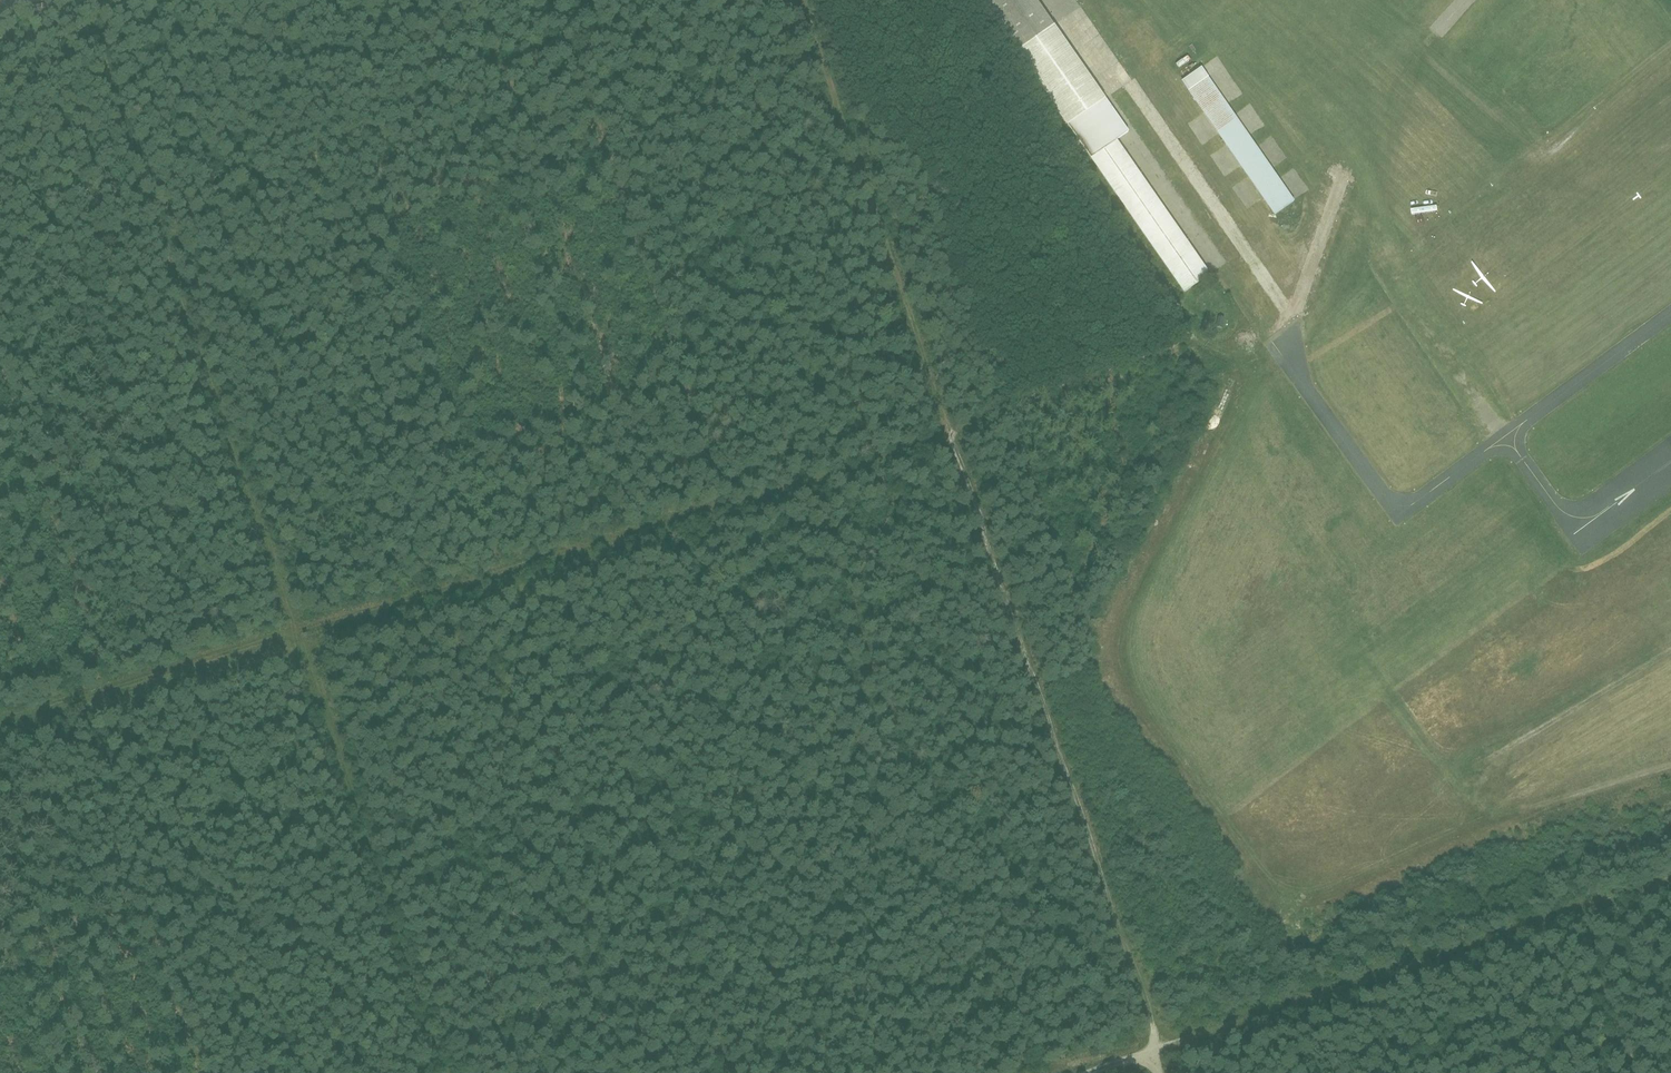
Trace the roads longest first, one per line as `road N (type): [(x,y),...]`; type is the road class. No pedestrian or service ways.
road 1 (track): [(0,721),(949,430),(1193,339),(976,0)]
road 2 (track): [(88,0),(445,1072)]
road 3 (track): [(810,0),(1157,1050)]
road 4 (track): [(1670,879),(1157,1050)]

